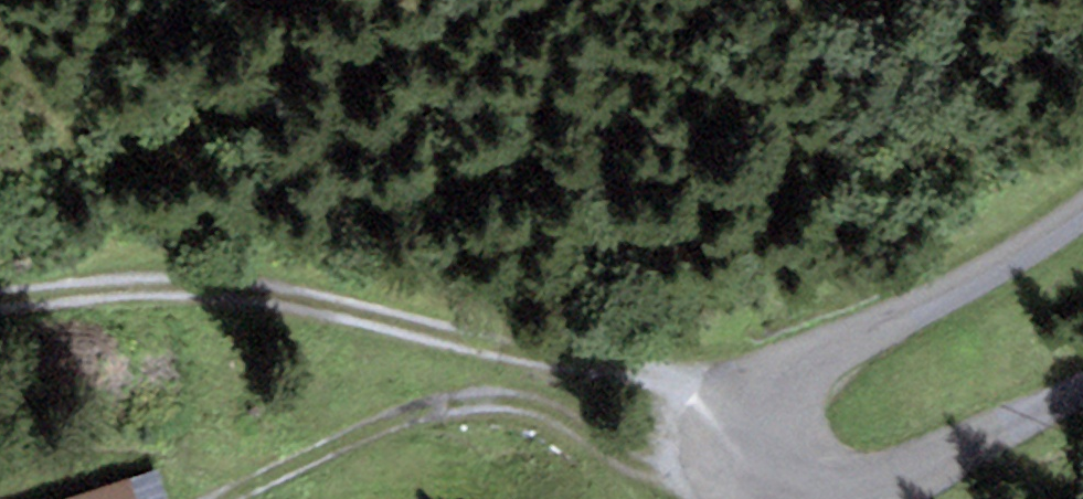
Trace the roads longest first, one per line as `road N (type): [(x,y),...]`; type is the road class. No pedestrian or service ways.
road 1 (unclassified): [(1082,392),(942,458),(853,489),(803,495),(760,485),(733,458),(730,425),(745,393),(786,365),(976,283),(1082,212)]
road 2 (track): [(730,425),(650,376),(236,295),(111,291),(0,303)]
road 3 (track): [(203,498),(399,418),(524,391),(564,406),(661,473),(704,486),(760,485)]

